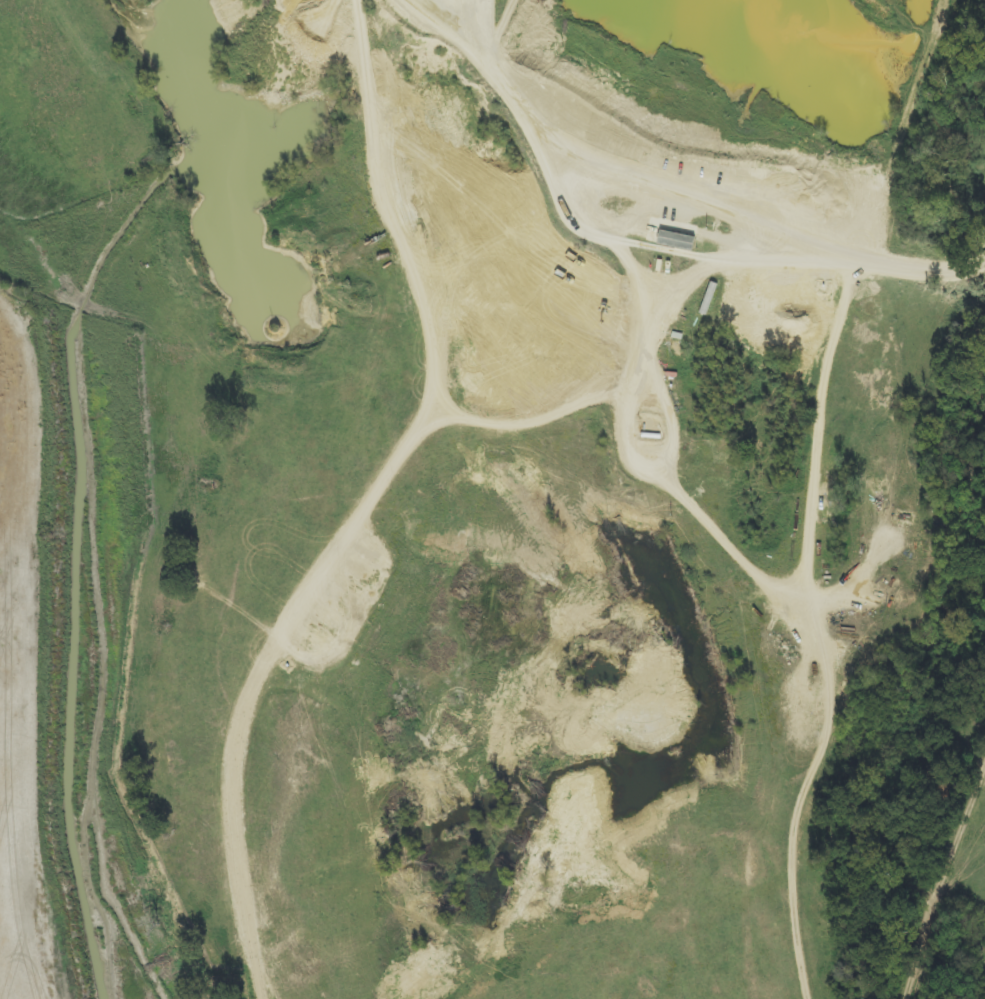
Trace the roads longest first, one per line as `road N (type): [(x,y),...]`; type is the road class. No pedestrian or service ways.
road 1 (residential): [(984,267),(942,275),(846,258),(650,189),(566,393),(504,579),(514,612),(668,806),(683,881),(657,998)]
road 2 (residential): [(504,579),(465,448),(469,338),(573,163),(650,189)]
road 3 (residential): [(465,448),(399,530),(344,574),(293,641),(268,770),(311,812)]
road 4 (residential): [(529,248),(433,253),(381,278),(364,332),(389,353),(469,360)]
road 5 (residential): [(333,588),(403,583),(514,612)]
road 6 (residential): [(937,998),(984,856)]

